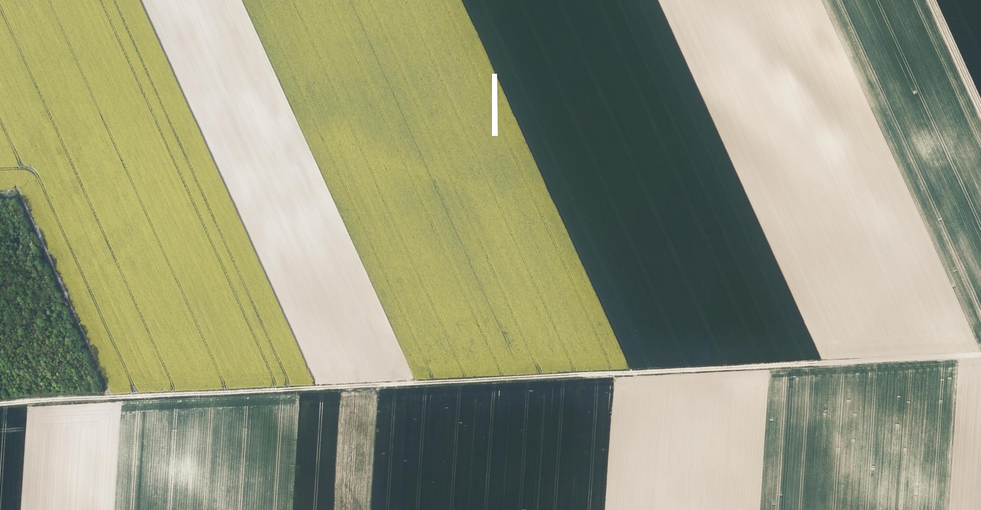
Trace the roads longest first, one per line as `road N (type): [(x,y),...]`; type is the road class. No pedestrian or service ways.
road 1 (track): [(0,402),(980,354)]

